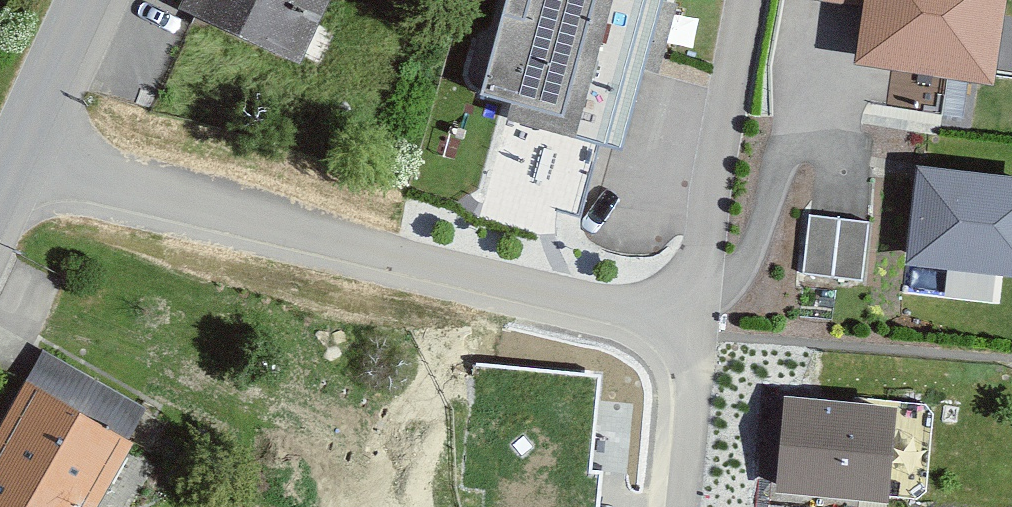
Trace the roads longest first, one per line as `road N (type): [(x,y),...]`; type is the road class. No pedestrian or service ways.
road 1 (residential): [(22,151),(692,328)]
road 2 (residential): [(747,0),(692,328)]
road 3 (residential): [(692,328),(673,506)]
road 4 (unclassified): [(22,151),(93,0)]

